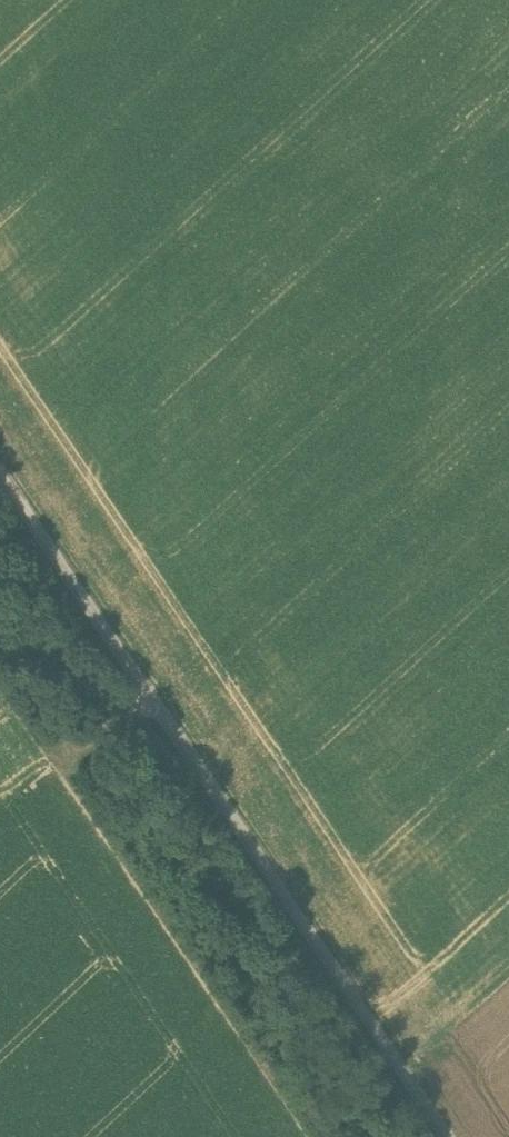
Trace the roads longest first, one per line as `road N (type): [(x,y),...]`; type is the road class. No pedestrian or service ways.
road 1 (track): [(0,449),(462,1136)]

